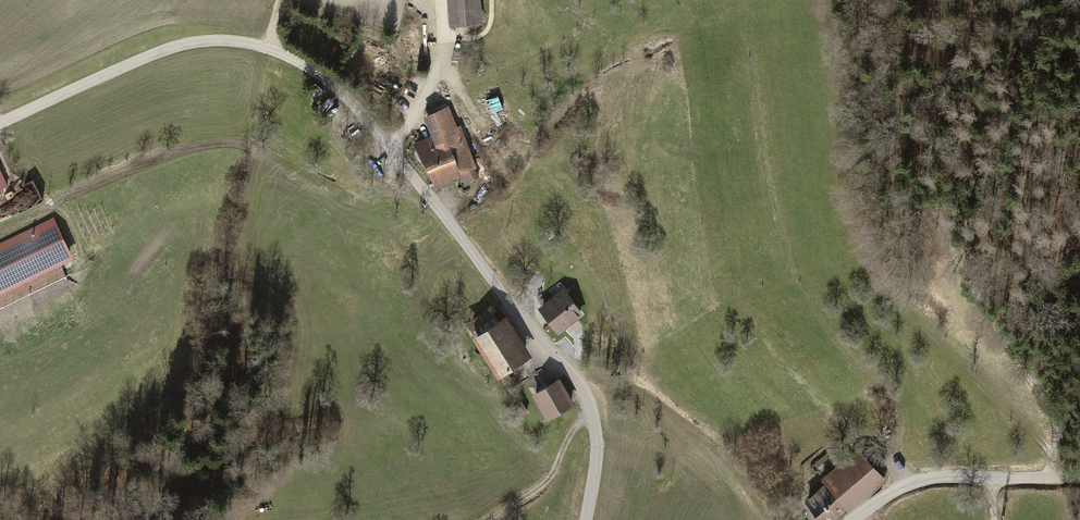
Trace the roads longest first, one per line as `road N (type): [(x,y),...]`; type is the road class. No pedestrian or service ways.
road 1 (tertiary): [(0,125),(202,43),(268,50),(320,75),(587,396),(598,457),(587,519)]
road 2 (track): [(1054,477),(1055,419),(936,210),(931,152),(943,97)]
road 3 (tertiary): [(853,519),(909,484),(941,476),(1079,478)]
road 4 (track): [(909,484),(898,463),(898,411),(841,342)]
road 5 (track): [(593,413),(536,492),(492,519)]

